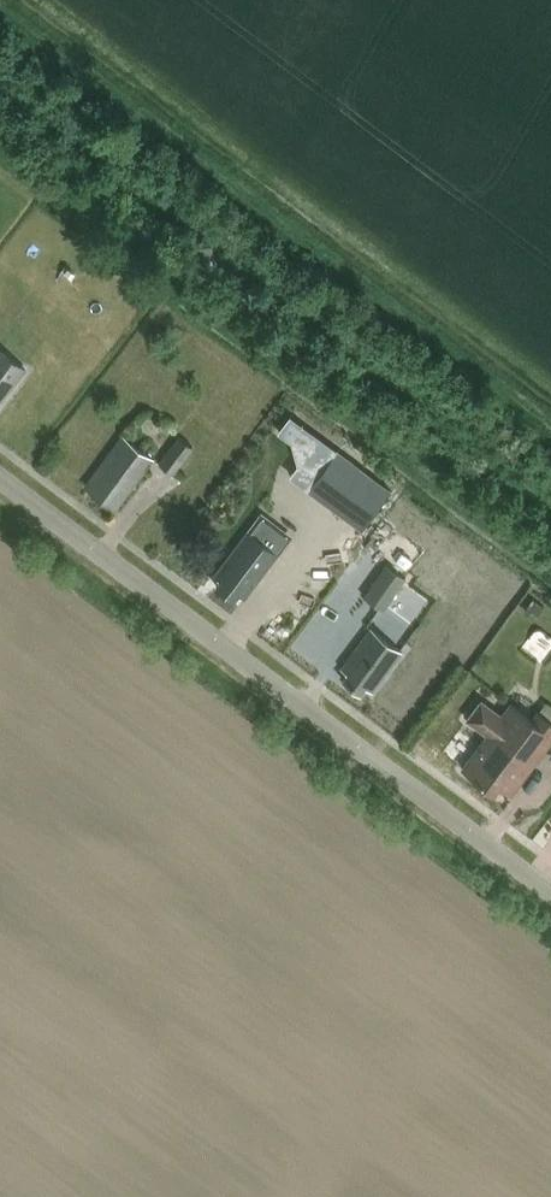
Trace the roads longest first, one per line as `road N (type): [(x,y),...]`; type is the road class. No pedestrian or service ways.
road 1 (residential): [(550,895),(0,483)]

